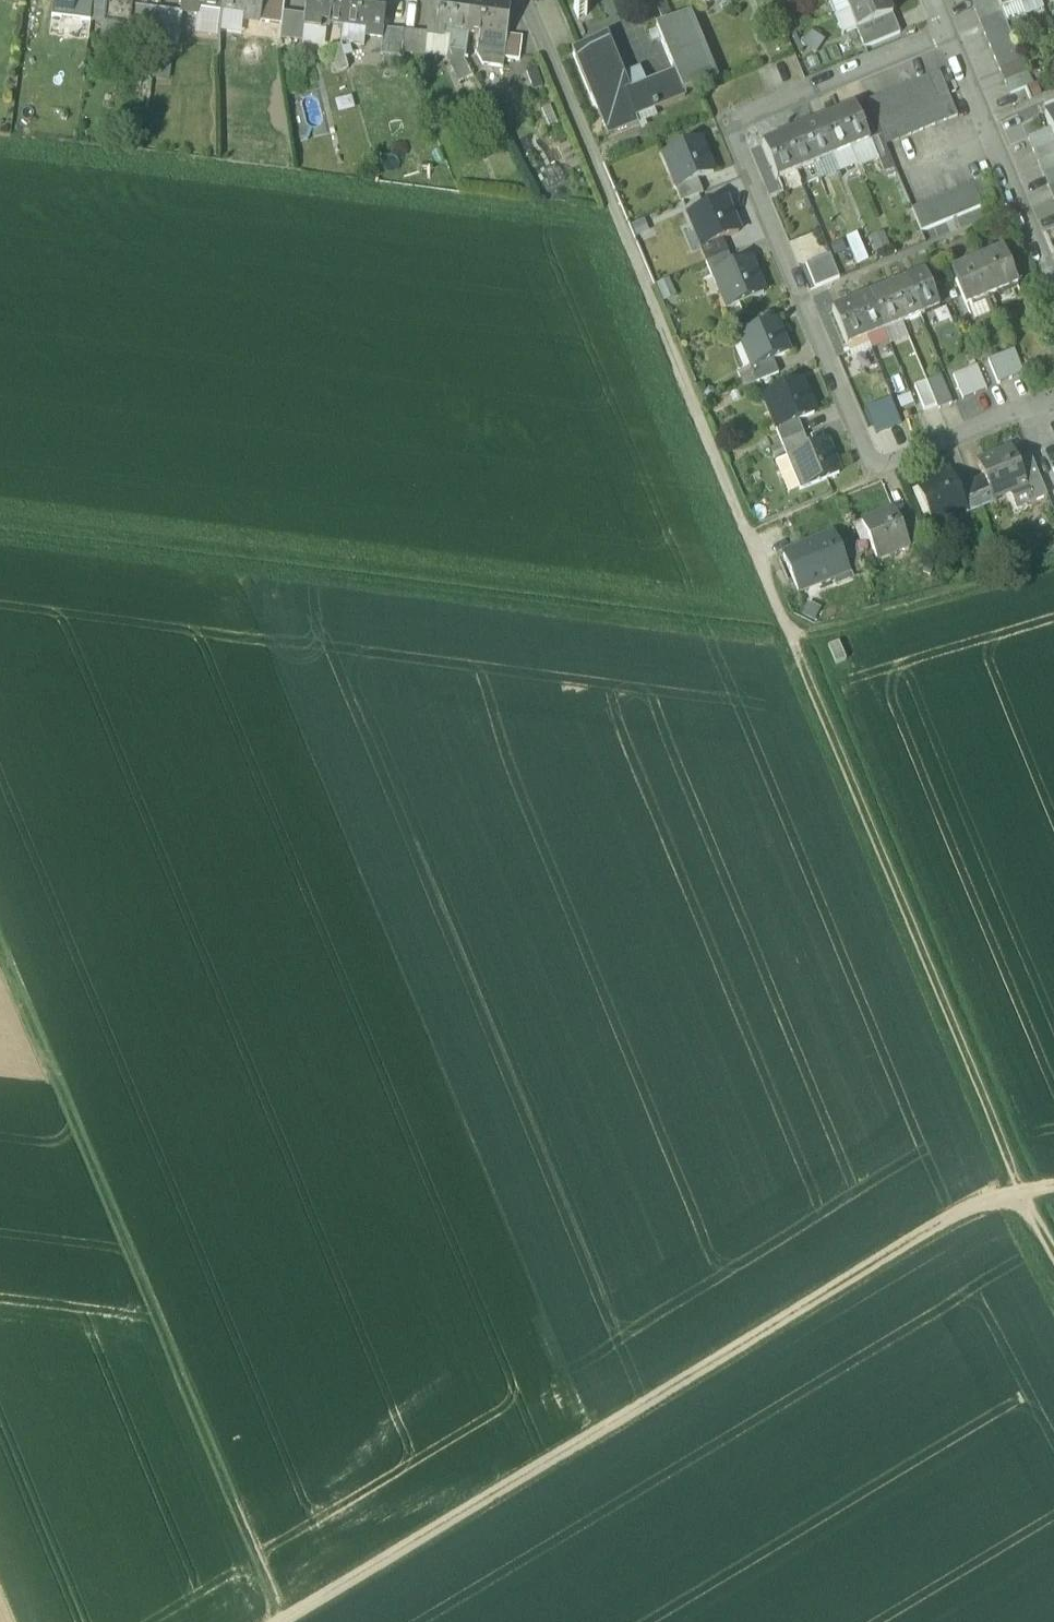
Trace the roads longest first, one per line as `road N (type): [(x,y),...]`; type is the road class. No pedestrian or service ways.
road 1 (track): [(1025,1198),(954,1226),(296,1621)]
road 2 (residential): [(1053,397),(876,467),(729,120),(945,26)]
road 3 (track): [(0,521),(784,618)]
road 4 (track): [(289,1621),(0,935)]
road 5 (track): [(784,618),(1025,1198)]
road 6 (track): [(615,209),(784,618)]
road 7 (residential): [(945,26),(1053,288)]
road 8 (track): [(787,626),(1053,555)]
road 9 (residential): [(532,0),(615,209)]

